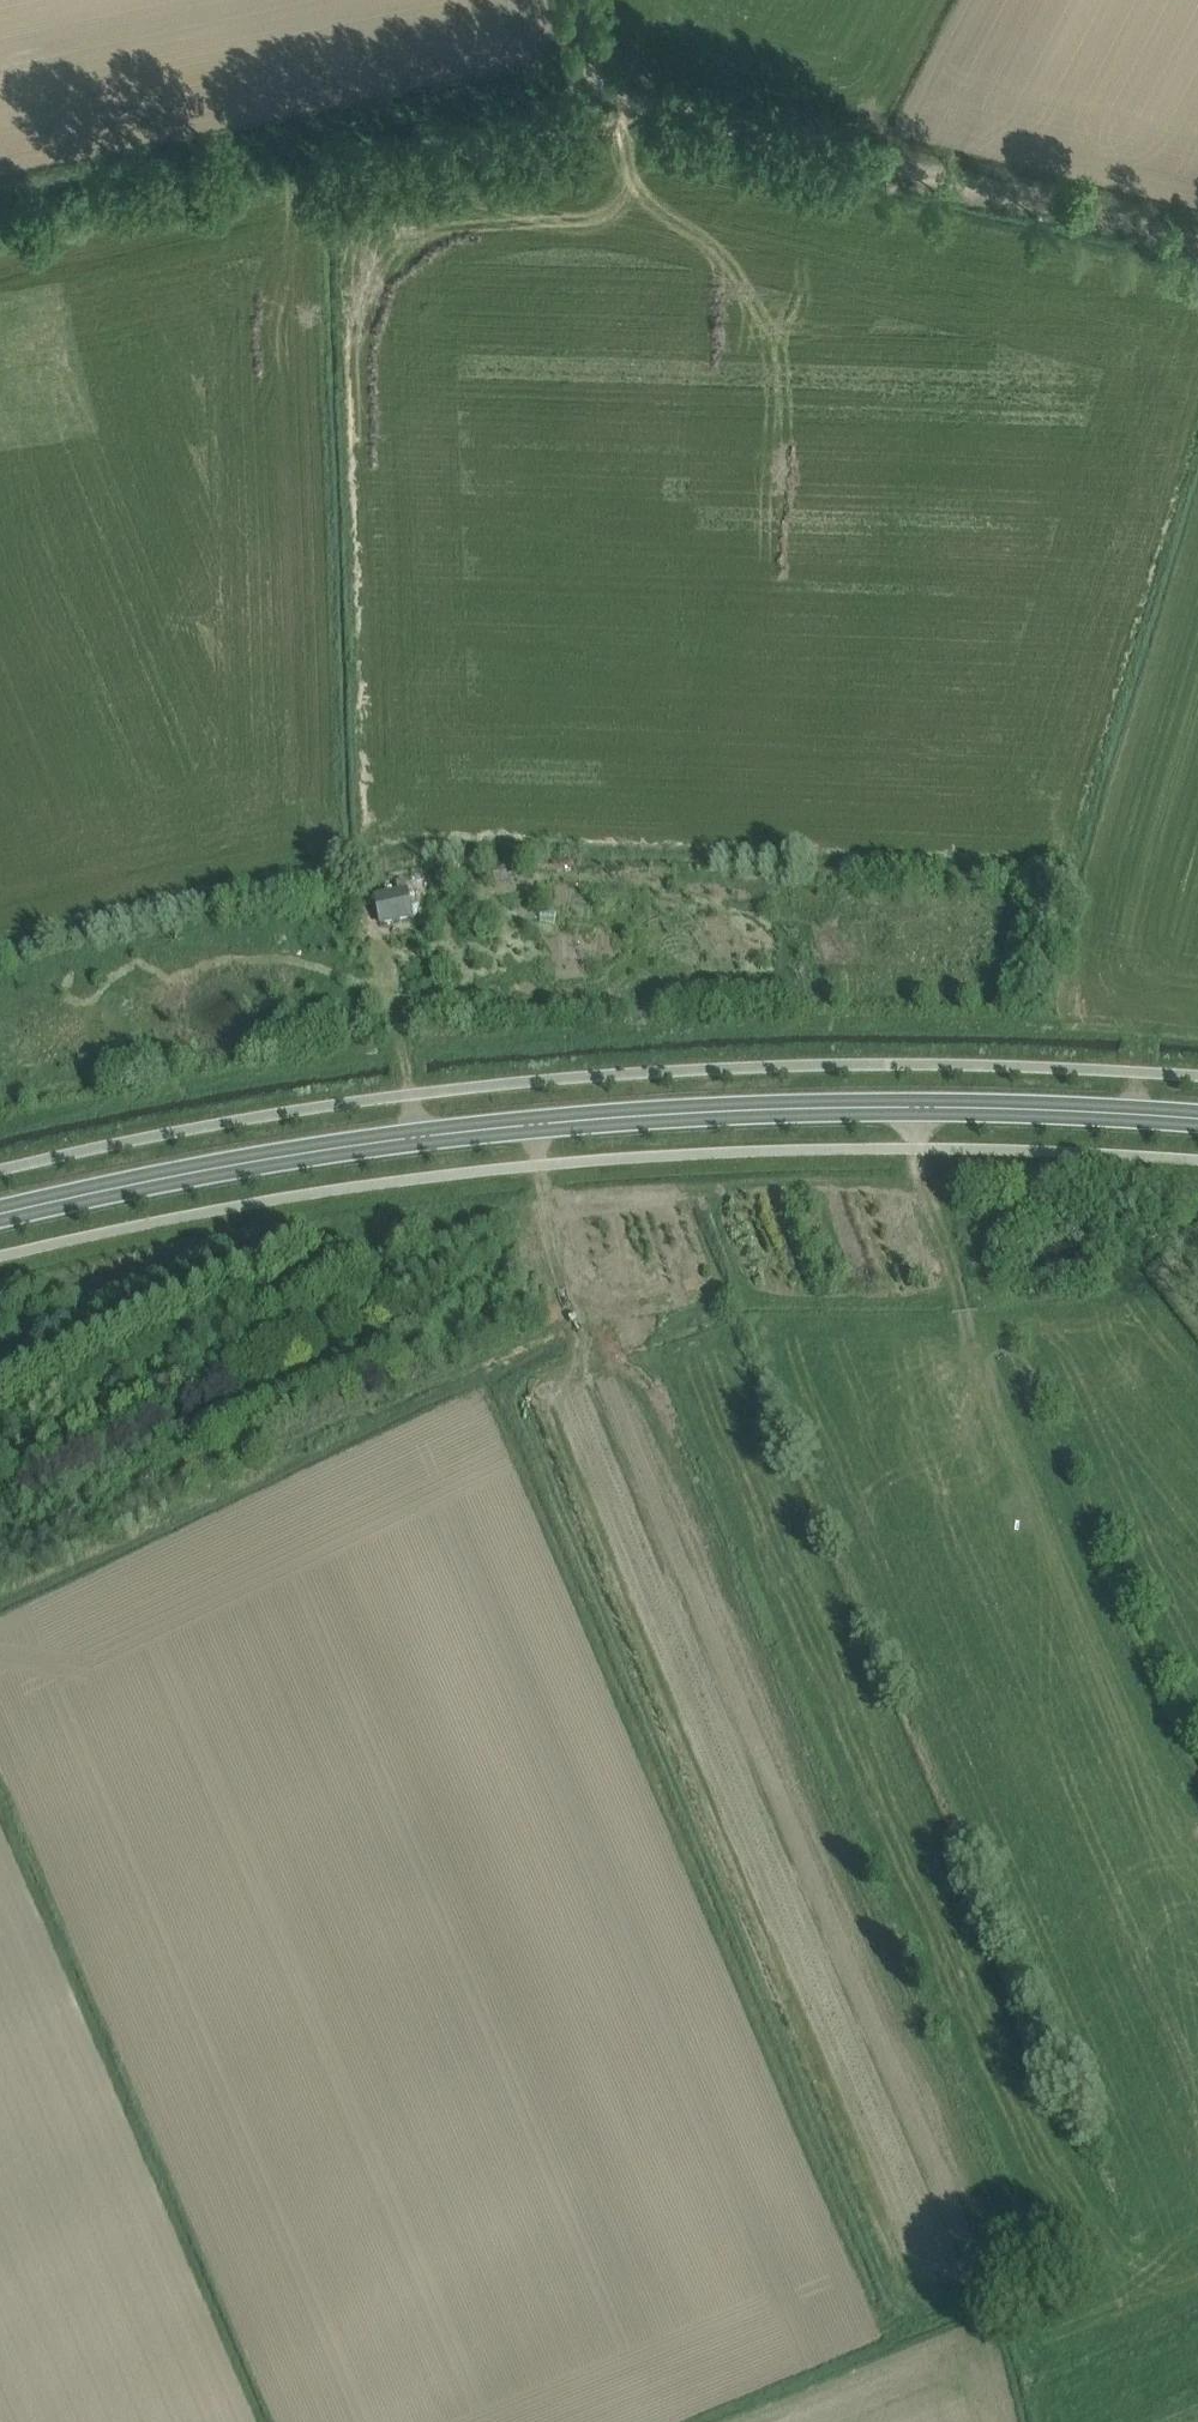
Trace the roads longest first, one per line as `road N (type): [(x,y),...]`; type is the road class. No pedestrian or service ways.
road 1 (secondary): [(0,1214),(251,1162),(715,1109),(921,1104),(1197,1118)]
road 2 (track): [(1197,232),(600,88),(585,0)]

